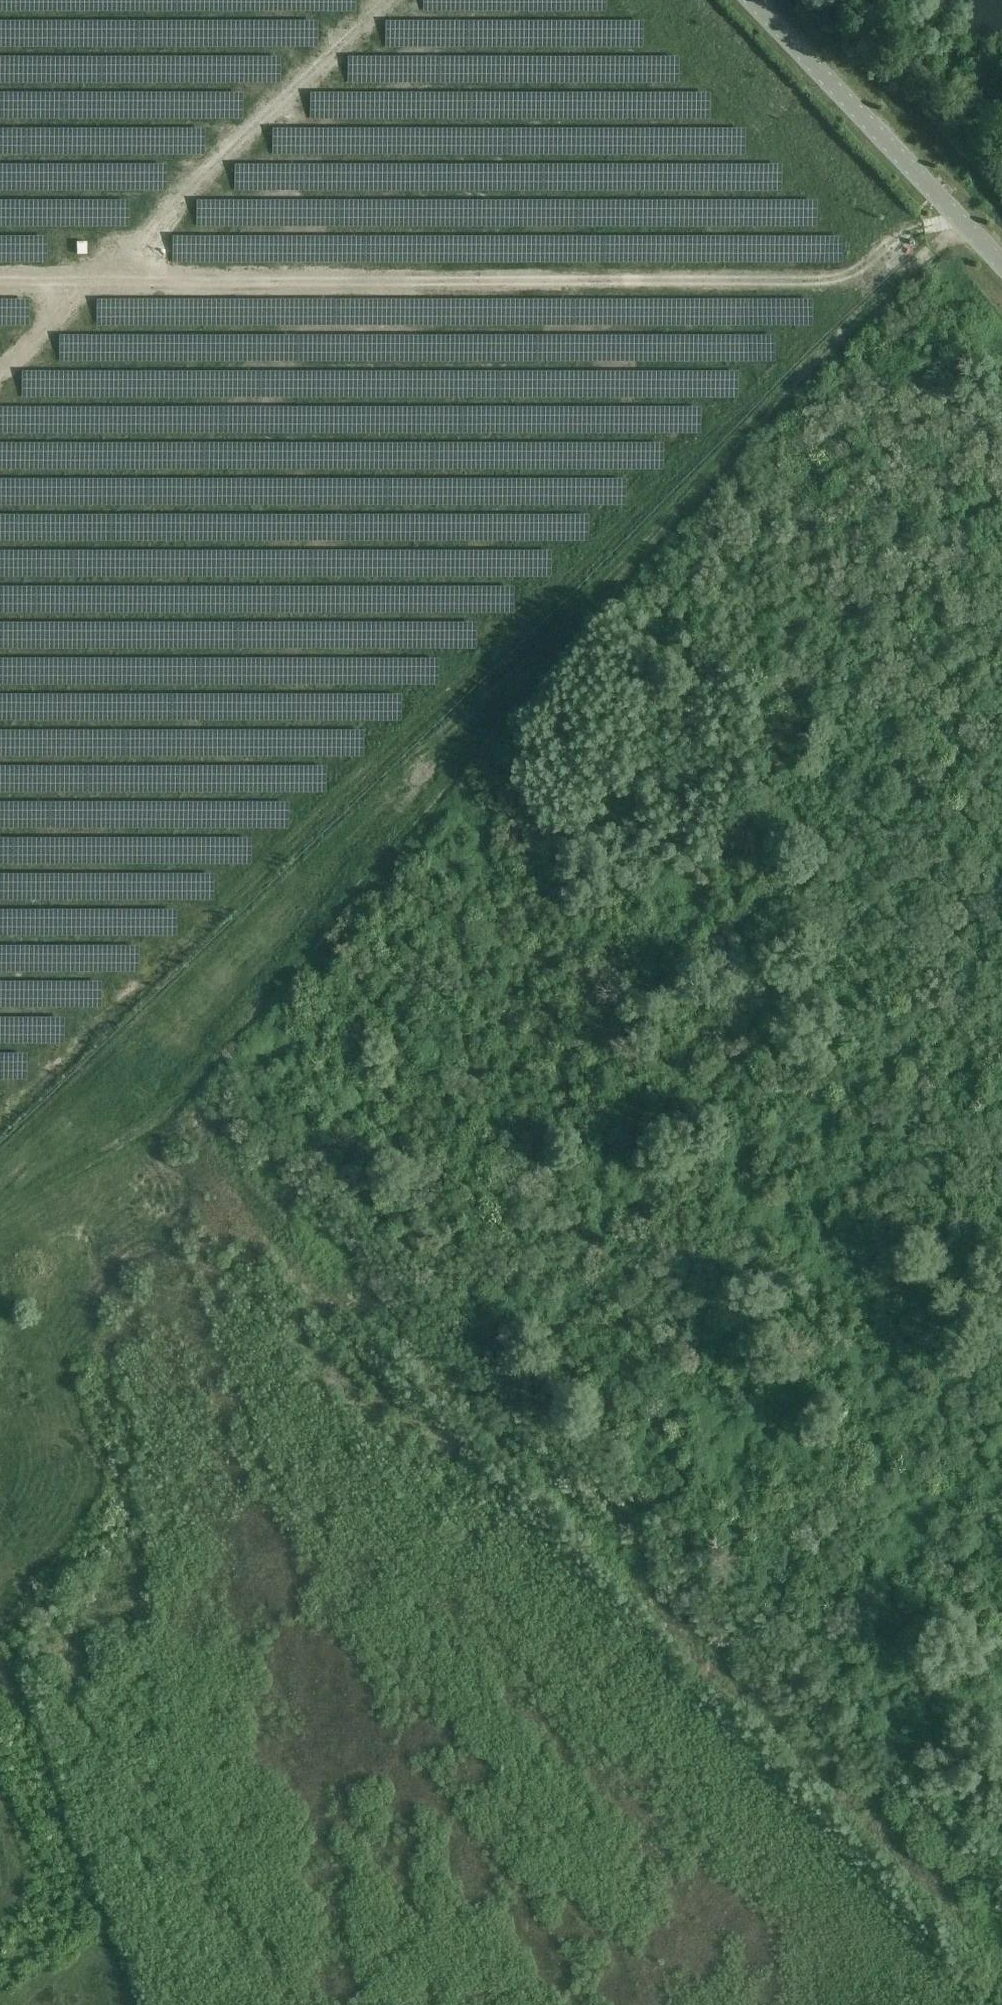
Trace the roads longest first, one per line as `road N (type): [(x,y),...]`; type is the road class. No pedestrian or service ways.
road 1 (unclassified): [(751,0),(1001,271)]

